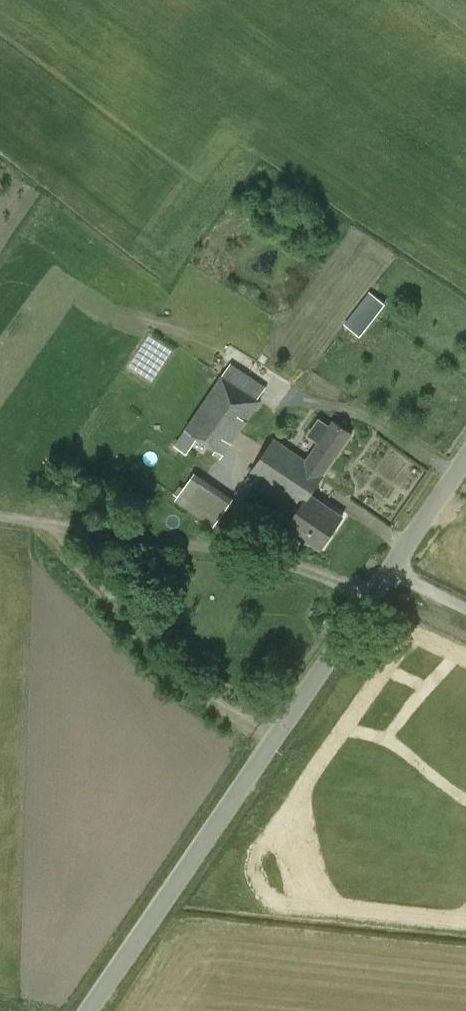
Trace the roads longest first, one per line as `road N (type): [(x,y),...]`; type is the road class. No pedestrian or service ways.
road 1 (unclassified): [(269,746),(194,685),(54,536),(0,517)]
road 2 (unclassified): [(269,746),(465,459)]
road 3 (unclassified): [(90,1010),(269,746)]

